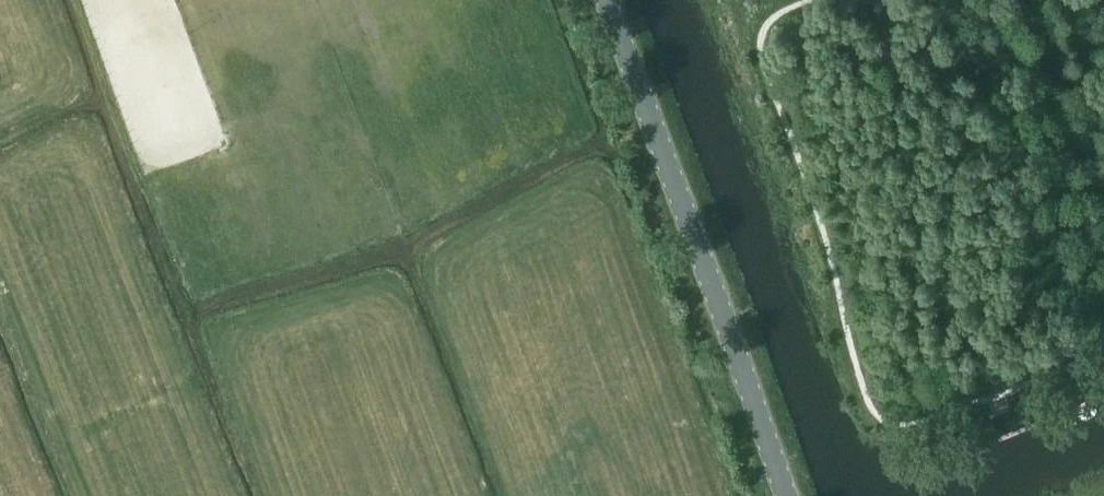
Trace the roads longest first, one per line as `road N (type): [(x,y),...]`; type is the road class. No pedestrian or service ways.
road 1 (tertiary): [(785,495),(607,0)]

